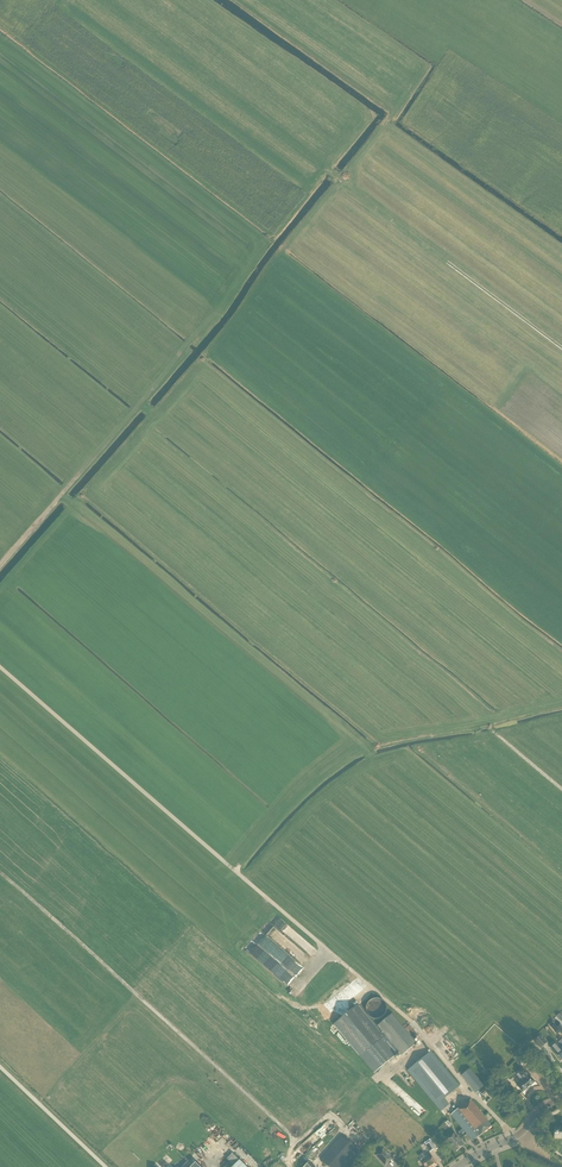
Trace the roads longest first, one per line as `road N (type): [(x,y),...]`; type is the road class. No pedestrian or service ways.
road 1 (track): [(431,1043),(0,667)]
road 2 (track): [(297,1142),(0,871)]
road 3 (track): [(0,565),(191,337)]
road 4 (track): [(561,348),(328,169)]
road 5 (unclassified): [(106,1166),(0,1066)]

